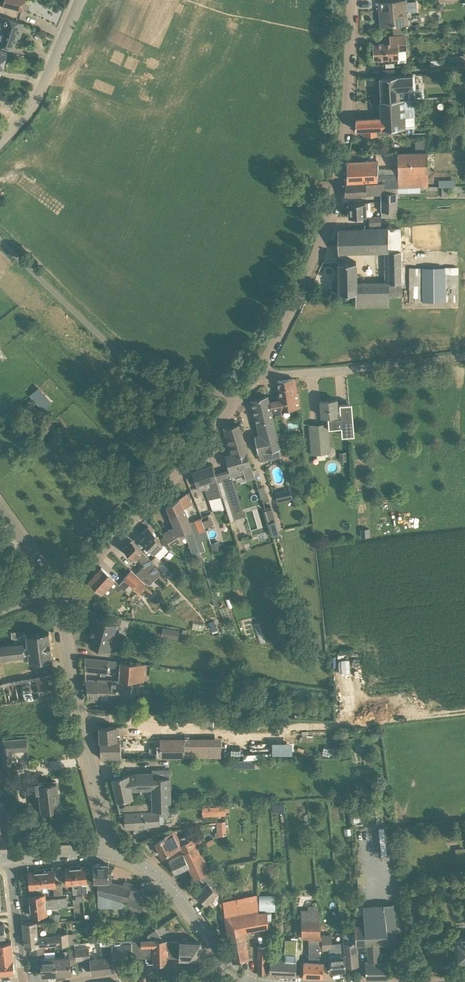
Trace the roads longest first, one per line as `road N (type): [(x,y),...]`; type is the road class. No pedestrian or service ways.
road 1 (unclassified): [(254,374),(330,214),(352,0)]
road 2 (track): [(464,714),(293,726),(265,736),(149,730),(123,718),(80,721)]
road 3 (residential): [(235,401),(115,350),(0,239)]
road 4 (unclassified): [(108,853),(52,589)]
road 5 (unclassified): [(52,589),(81,572),(176,475),(235,401)]
road 6 (unclassified): [(254,374),(464,357)]
road 7 (tertiary): [(226,968),(174,893),(139,862),(108,853)]
road 8 (unclassified): [(0,139),(41,93),(80,0)]
road 9 (residential): [(70,981),(204,970)]
road 10 (residential): [(24,981),(9,860)]

